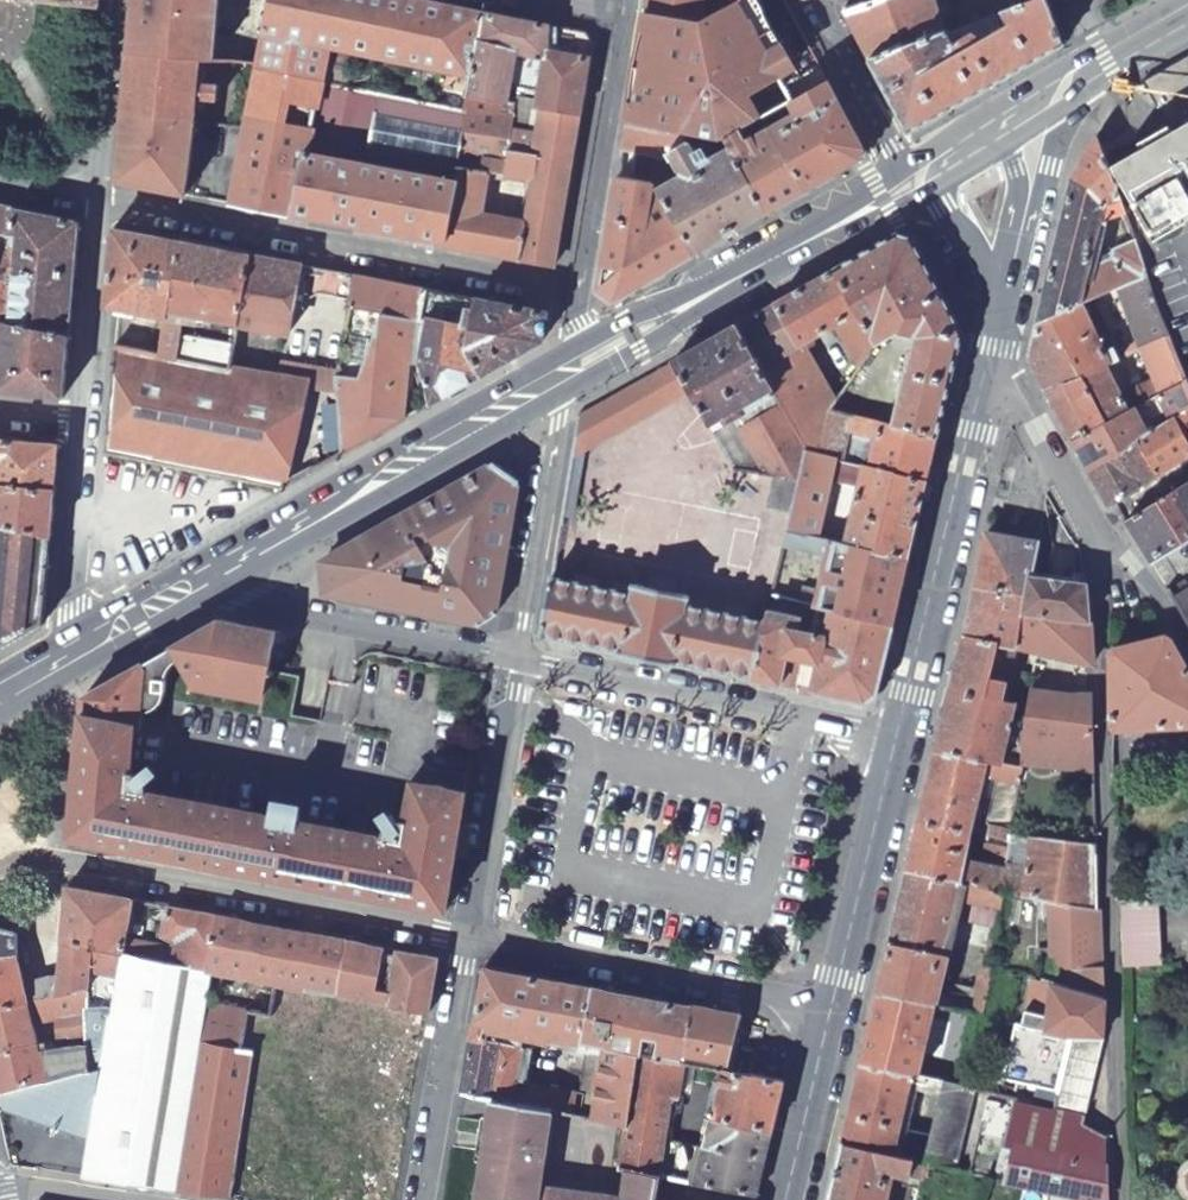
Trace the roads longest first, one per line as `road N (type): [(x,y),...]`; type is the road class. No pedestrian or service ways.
road 1 (residential): [(1097,531),(1119,1199)]
road 2 (residential): [(0,867),(50,857),(467,939)]
road 3 (residential): [(100,202),(563,291)]
road 4 (residential): [(516,654),(901,738)]
road 5 (secondary): [(221,568),(561,375)]
road 6 (secondary): [(988,370),(901,738)]
road 7 (residential): [(836,1009),(467,939)]
road 8 (residential): [(622,14),(561,375)]
road 9 (secondary): [(561,375),(864,202)]
road 10 (residential): [(221,568),(249,596),(516,654)]
road 11 (residential): [(467,939),(516,654)]
road 12 (residential): [(516,654),(561,375)]
road 13 (secondary): [(901,738),(836,1009)]
road 14 (residential): [(467,939),(417,1199)]
road 15 (residential): [(67,655),(83,424)]
road 16 (residential): [(83,424),(100,202)]
road 17 (residential): [(100,202),(116,0)]
road 18 (residential): [(905,180),(819,0)]
road 19 (residential): [(988,370),(1019,390),(1097,531)]
road 20 (secondary): [(836,1009),(791,1199)]
road 21 (secondary): [(67,655),(221,568)]
road 22 (residential): [(1187,648),(1097,531)]
road 23 (secondary): [(1059,88),(1187,15)]
road 24 (secondary): [(943,206),(974,243),(999,313)]

